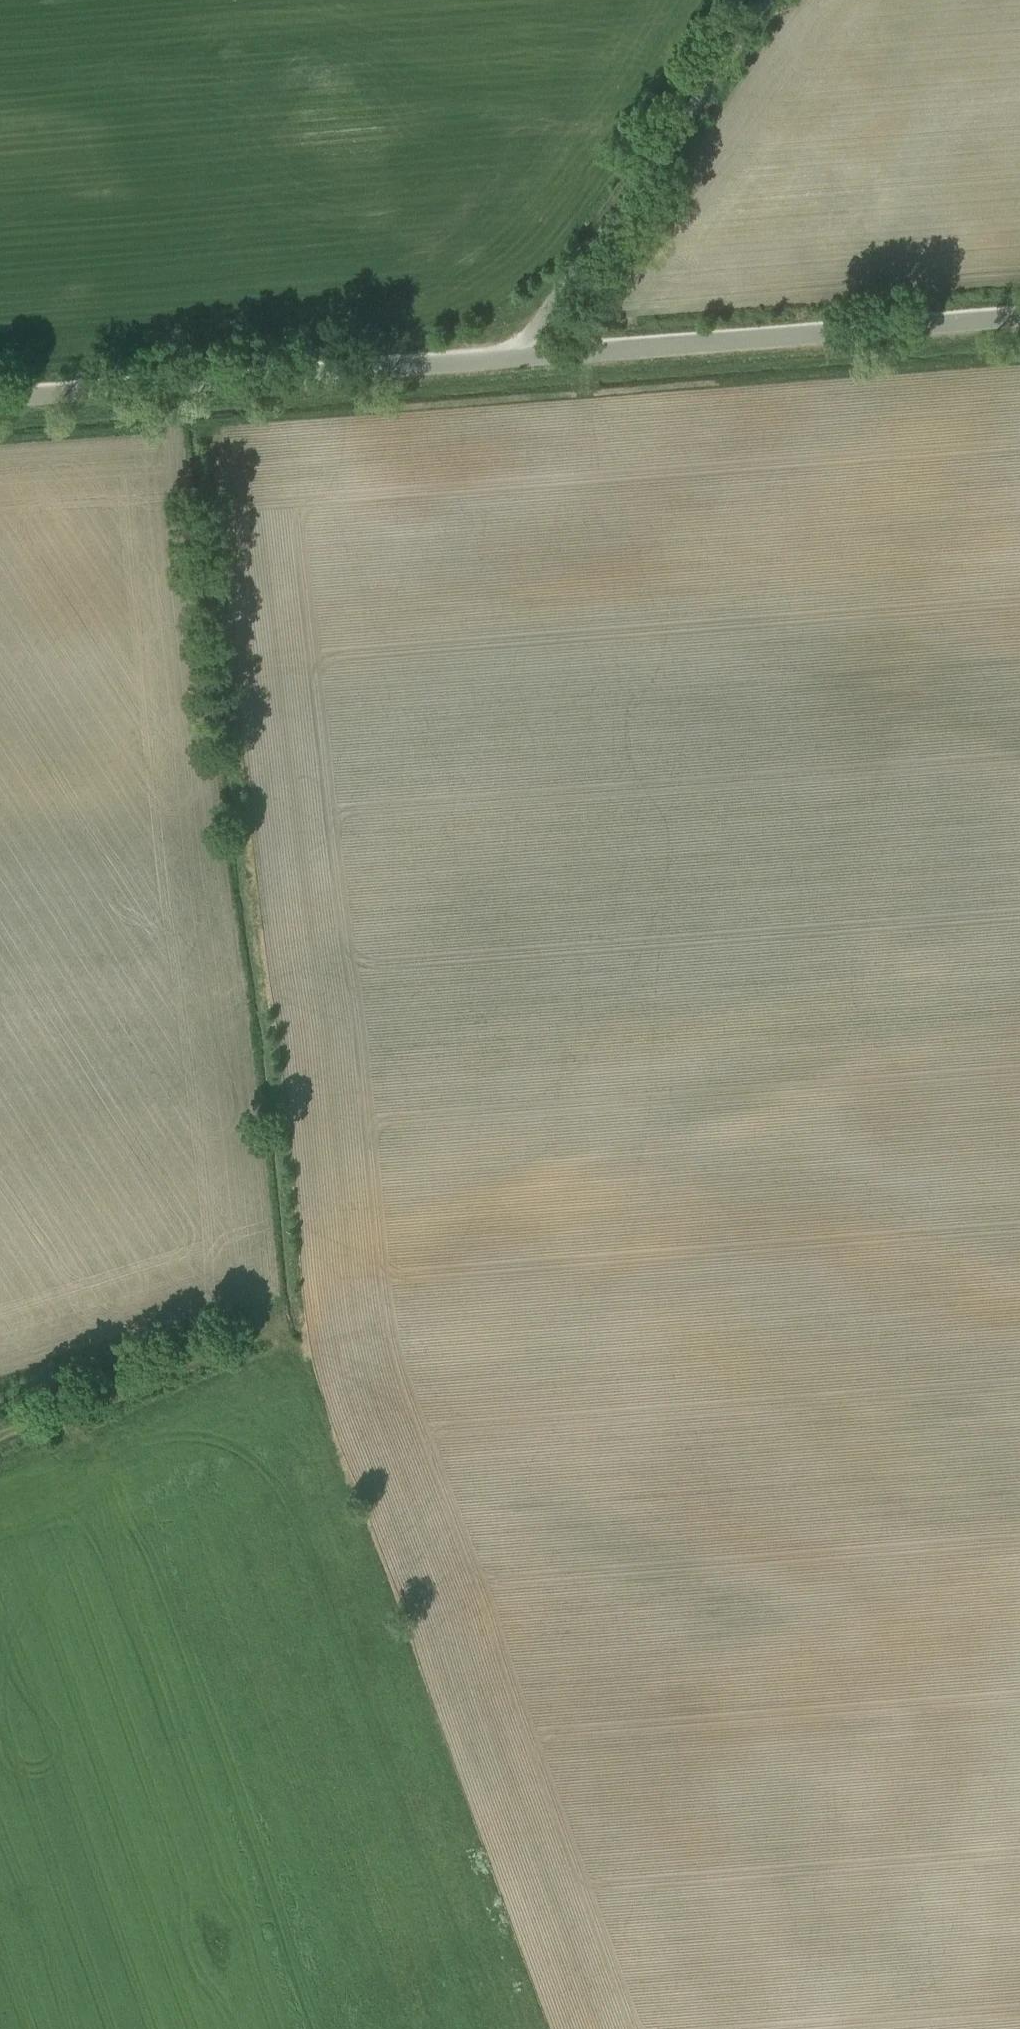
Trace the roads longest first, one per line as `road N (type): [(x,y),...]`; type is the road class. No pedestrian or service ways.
road 1 (unclassified): [(507,360),(1019,320)]
road 2 (unclassified): [(0,399),(507,360)]
road 3 (unclassified): [(507,360),(599,244),(768,0)]
road 4 (track): [(0,1439),(274,1327)]

